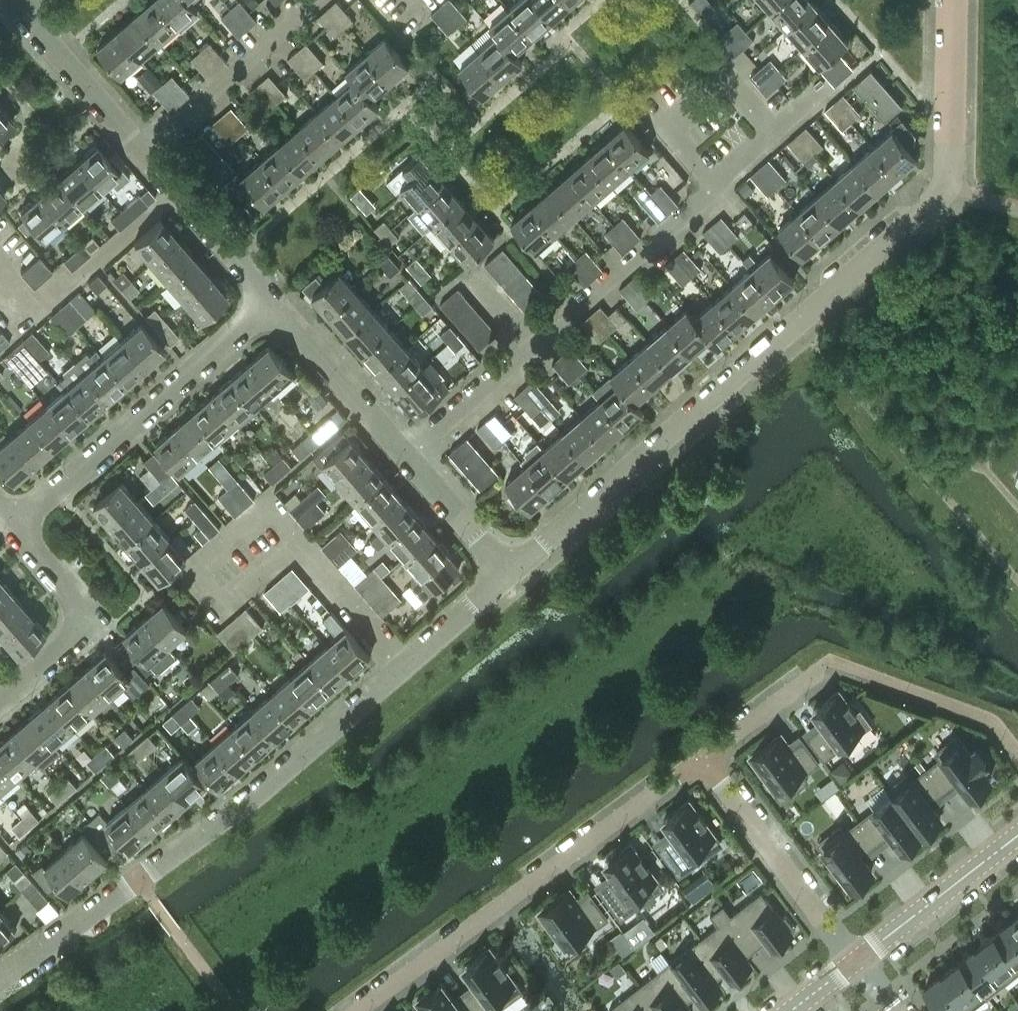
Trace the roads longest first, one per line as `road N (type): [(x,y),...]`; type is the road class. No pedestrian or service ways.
road 1 (residential): [(0,979),(226,810),(508,574)]
road 2 (residential): [(508,574),(944,188)]
road 3 (residential): [(407,457),(821,93)]
road 4 (residential): [(702,759),(361,1010)]
road 5 (residential): [(14,524),(271,300)]
road 6 (residential): [(702,759),(856,961)]
road 7 (residential): [(0,704),(71,641),(81,617),(75,596),(14,524)]
road 8 (residential): [(141,151),(318,0)]
road 9 (residential): [(407,457),(271,300)]
road 10 (tertiary): [(856,961),(1017,834)]
road 11 (residential): [(141,151),(11,0)]
road 12 (residential): [(271,300),(141,151)]
road 13 (unclassified): [(944,188),(949,0)]
road 14 (residential): [(827,661),(702,759)]
road 15 (residential): [(508,574),(407,457)]

